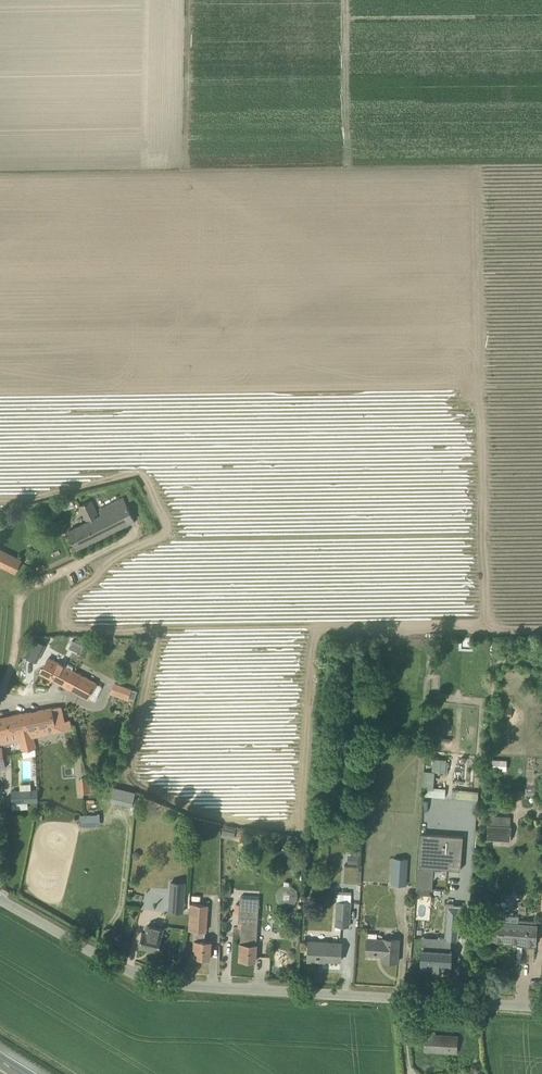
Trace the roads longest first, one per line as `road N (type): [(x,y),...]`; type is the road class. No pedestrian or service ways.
road 1 (unclassified): [(541,1010),(177,986),(138,977),(0,899)]

